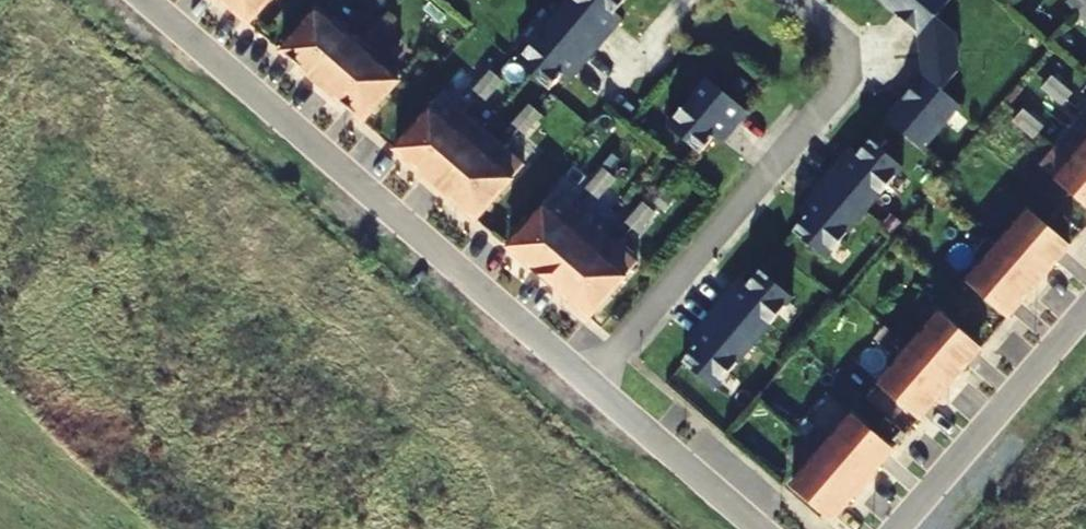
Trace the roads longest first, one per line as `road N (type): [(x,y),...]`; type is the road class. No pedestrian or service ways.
road 1 (residential): [(145,0),(592,381)]
road 2 (residential): [(786,0),(839,45),(846,71),(835,98),(592,381)]
road 3 (residential): [(1085,316),(905,528)]
road 4 (residential): [(592,381),(765,528)]

